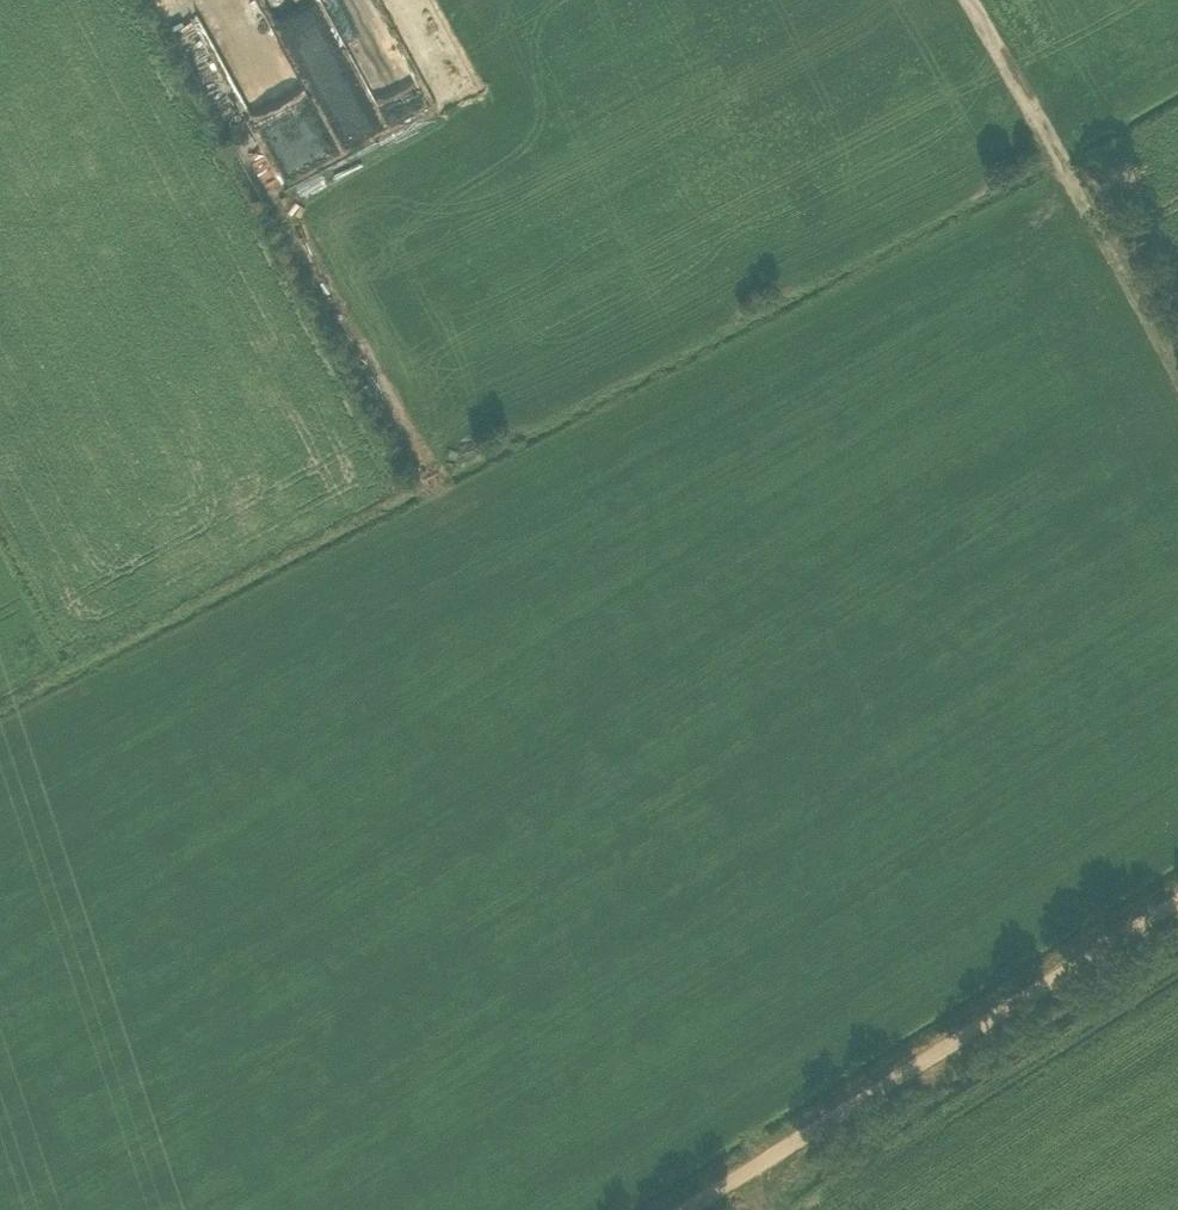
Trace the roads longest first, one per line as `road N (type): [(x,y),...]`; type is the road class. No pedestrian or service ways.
road 1 (track): [(710,1209),(1177,920)]

